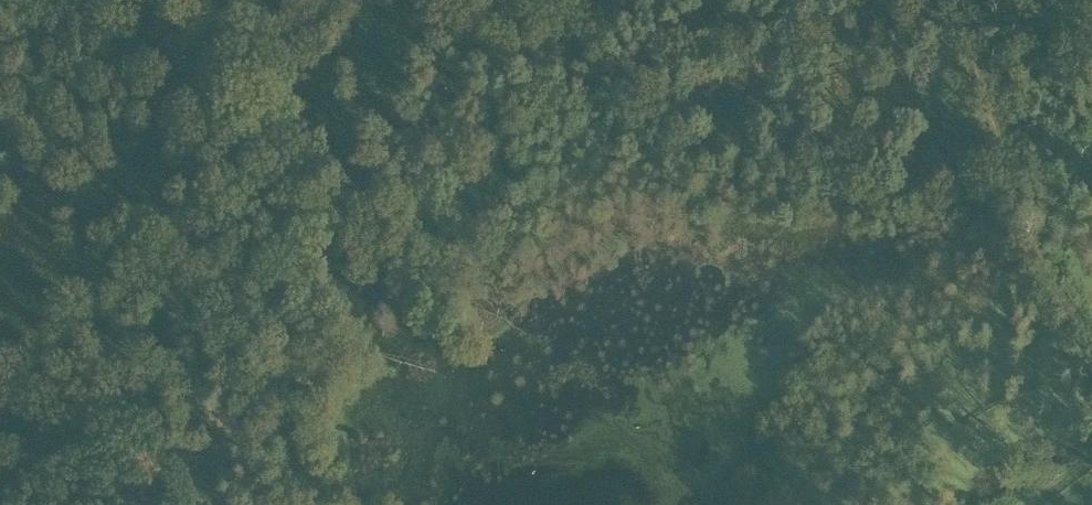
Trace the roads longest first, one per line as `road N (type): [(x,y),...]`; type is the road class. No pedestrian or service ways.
road 1 (track): [(1091,337),(1043,271),(951,0)]
road 2 (track): [(0,67),(106,0)]

